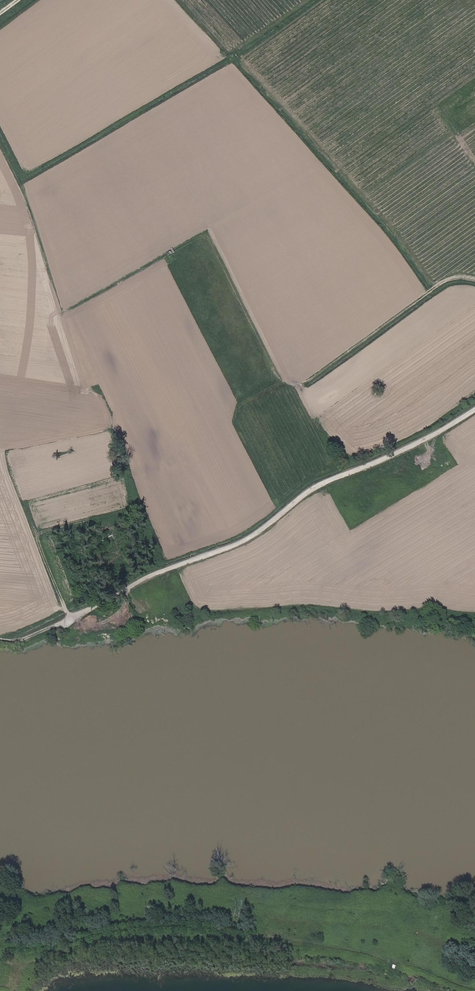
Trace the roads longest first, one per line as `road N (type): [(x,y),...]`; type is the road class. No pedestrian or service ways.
road 1 (track): [(0,975),(124,938),(273,936),(391,961),(473,990)]

